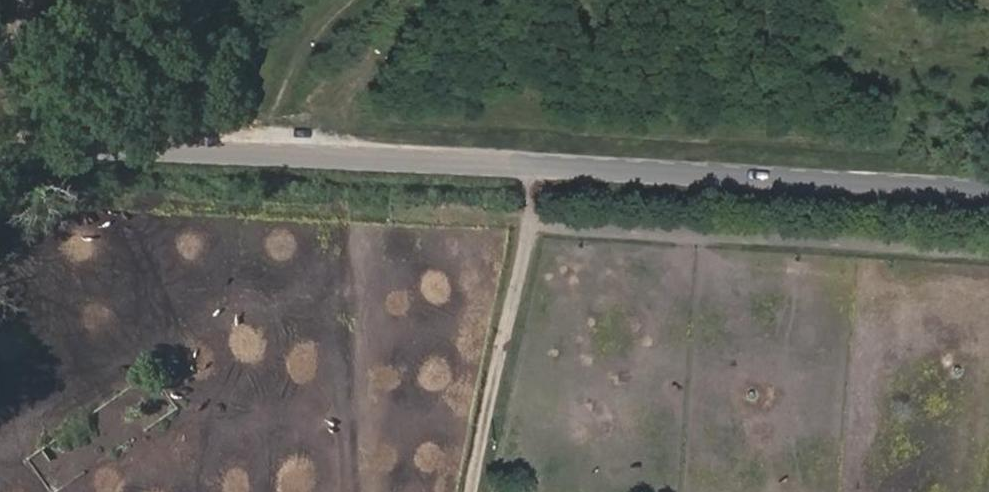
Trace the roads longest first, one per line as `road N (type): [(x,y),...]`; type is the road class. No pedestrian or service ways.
road 1 (residential): [(988,190),(0,138)]
road 2 (track): [(541,164),(471,491)]
road 3 (track): [(264,148),(309,36),(343,0)]

